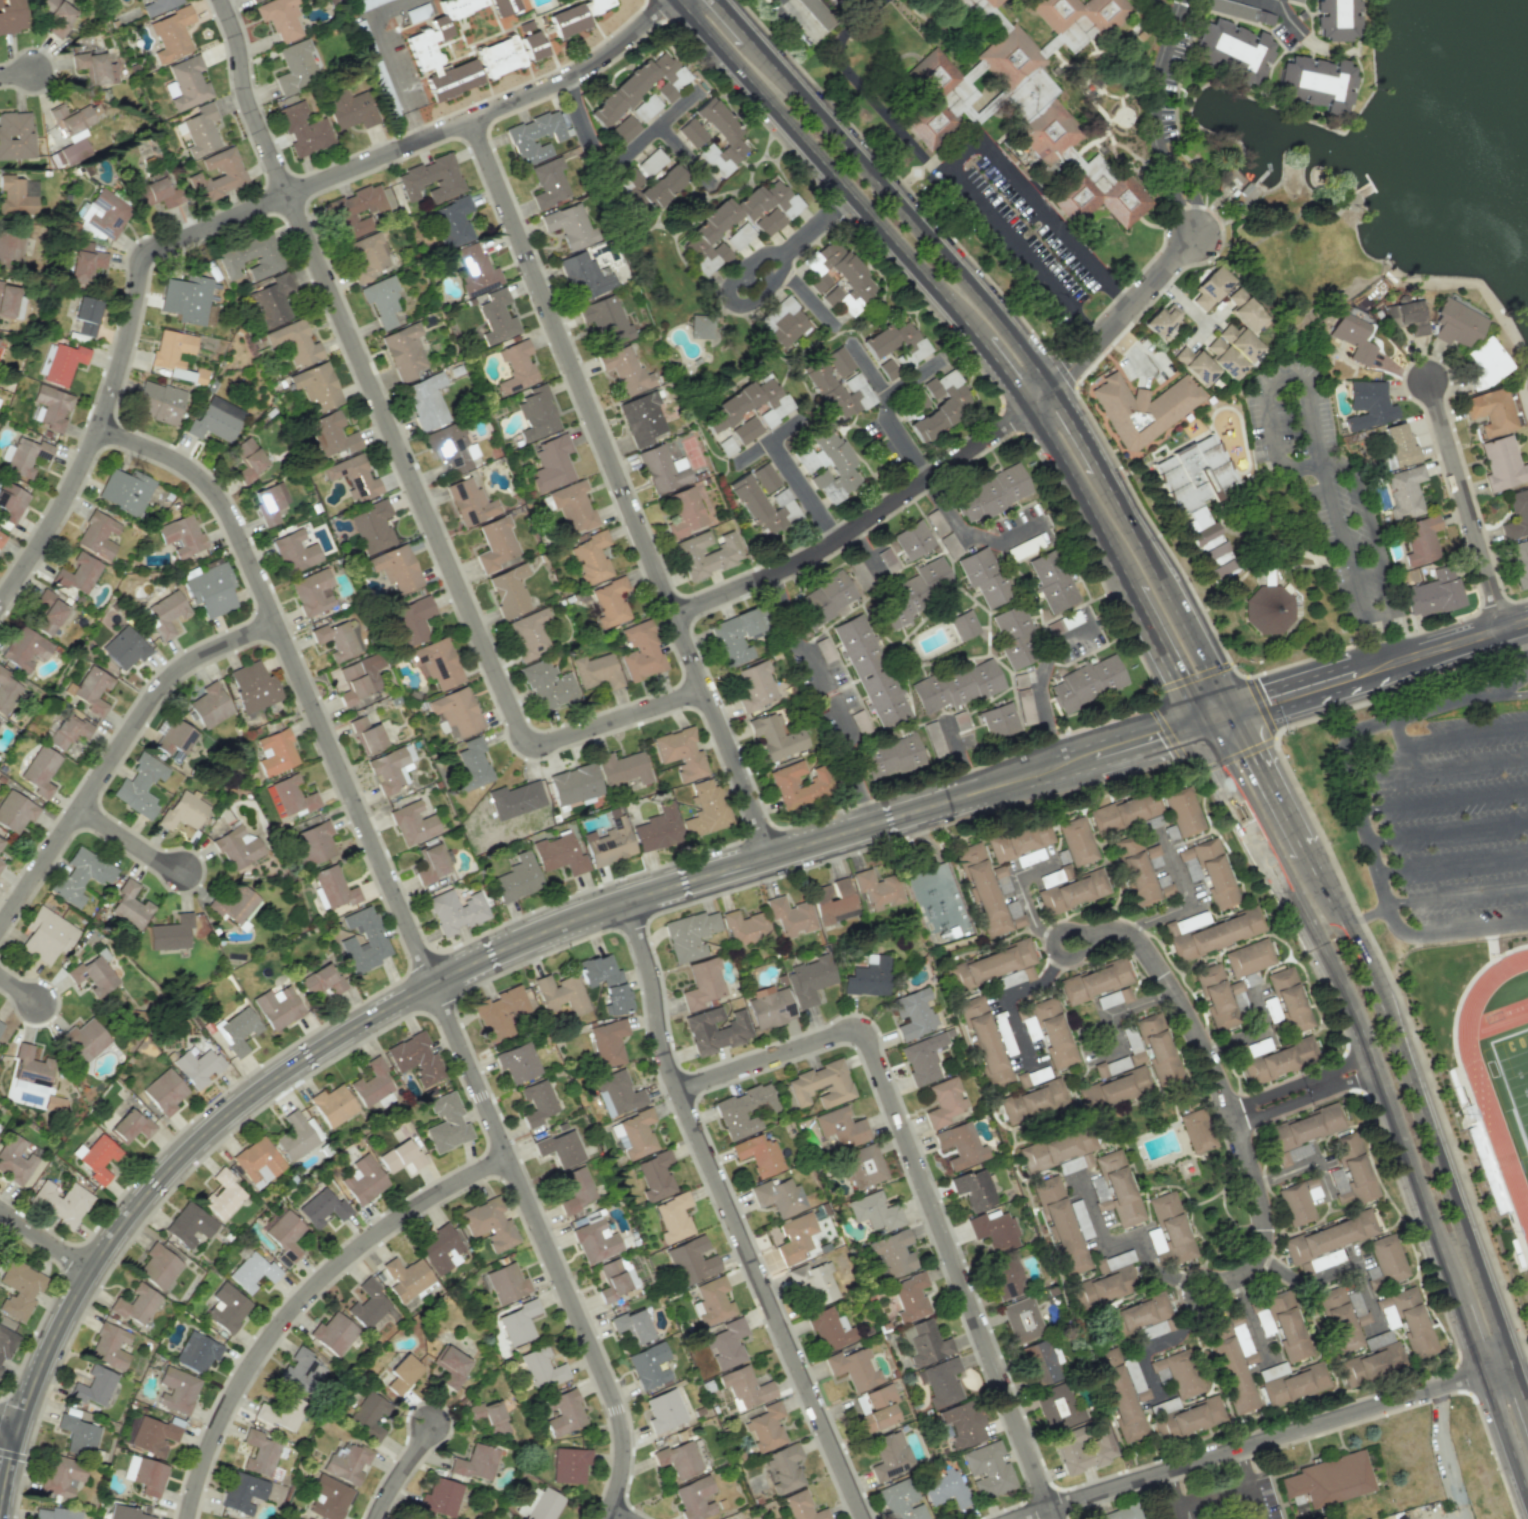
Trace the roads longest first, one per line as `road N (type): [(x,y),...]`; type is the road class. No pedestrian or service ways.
road 1 (secondary): [(1527,1414),(1383,1012),(1232,712),(1051,388),(716,0)]
road 2 (tertiary): [(1195,723),(602,907),(388,1007),(239,1107),(143,1201),(75,1303),(23,1430)]
road 3 (residential): [(603,1518),(623,1464),(621,1407),(239,529),(183,467),(96,427)]
road 4 (residential): [(667,0),(565,79),(152,245),(74,481),(0,598)]
road 5 (residential): [(471,119),(773,855)]
road 6 (residential): [(290,195),(518,731),(542,744),(706,691)]
road 7 (residential): [(678,1090),(855,1030),(1056,1518)]
road 8 (residential): [(864,1518),(678,1090),(628,899)]
road 9 (secondary): [(1257,830),(1355,1016),(1460,1304)]
road 10 (residential): [(189,1518),(230,1407),(297,1308),(391,1225),(512,1156)]
road 11 (residential): [(1485,1372),(1017,1518)]
road 12 (residential): [(1081,939),(1111,930),(1138,940),(1182,1009),(1232,1117),(1260,1200),(1265,1246),(1249,1272),(1222,1283)]
road 13 (residential): [(0,927),(158,696),(194,663),(280,624)]
road 14 (residential): [(675,617),(825,550),(1031,409)]
road 15 (secondary): [(777,110),(984,344)]
road 16 (tertiary): [(1527,621),(1232,712)]
road 17 (residential): [(1031,409),(1197,234),(1178,187)]
road 18 (residential): [(1507,627),(1430,384)]
road 19 (residential): [(290,195),(247,108),(220,0)]
road 20 (secondary): [(1031,409),(1128,585)]
road 21 (residential): [(1178,187),(1163,151),(1158,96),(1183,0)]
road 22 (secondary): [(1128,585),(1195,723)]
road 23 (residential): [(1374,1063),(1232,1117)]
road 24 (secondary): [(679,0),(777,110)]
road 25 (secondary): [(1485,1372),(1527,1496)]
road 26 (secondary): [(1195,723),(1257,830)]
road 27 (residential): [(81,807),(185,871)]

